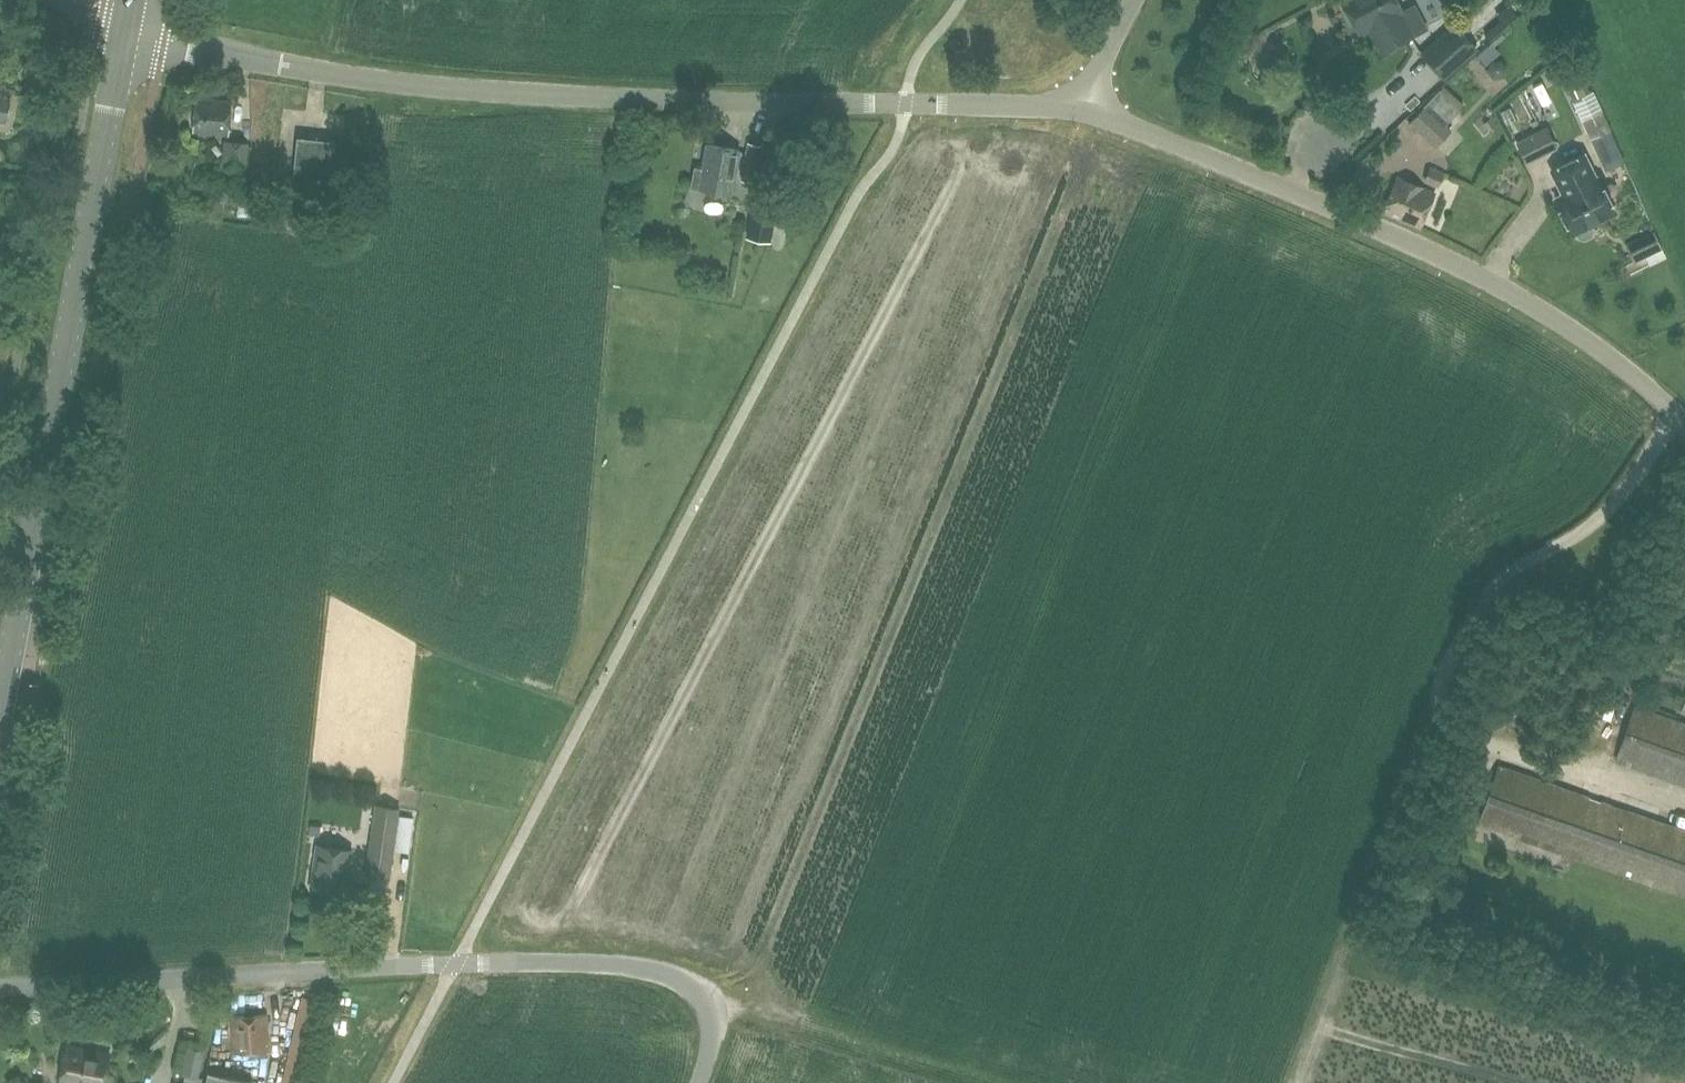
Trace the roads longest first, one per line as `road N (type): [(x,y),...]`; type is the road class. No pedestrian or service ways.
road 1 (unclassified): [(1079,107),(452,88),(239,56),(163,41),(126,23)]
road 2 (secondary): [(0,707),(126,23)]
road 3 (unclassified): [(1684,425),(1627,371),(1490,280),(1079,107)]
road 4 (unclassified): [(421,964),(0,988)]
road 5 (unclassified): [(1079,107),(1132,0)]

